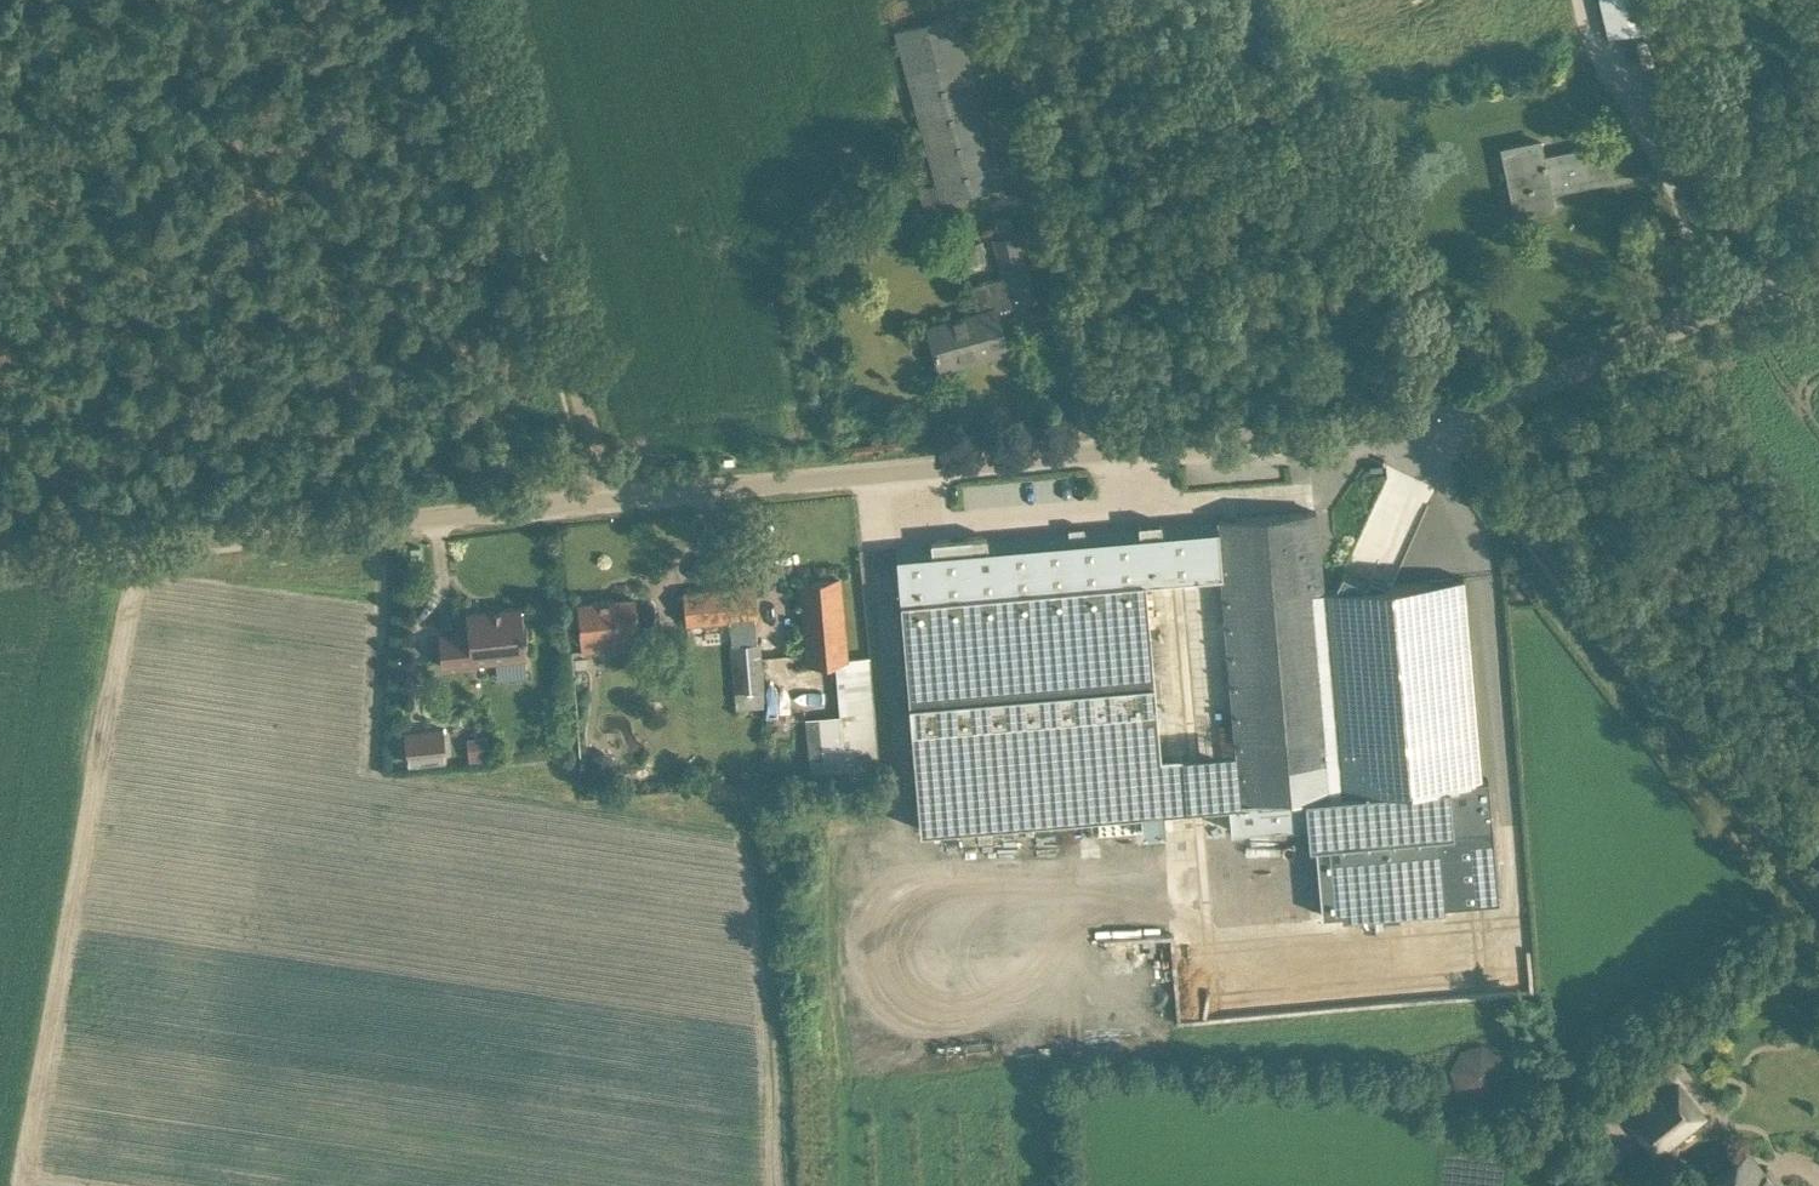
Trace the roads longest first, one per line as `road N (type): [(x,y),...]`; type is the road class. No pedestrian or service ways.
road 1 (unclassified): [(0,562),(601,502),(1460,433),(1818,273)]
road 2 (track): [(1460,433),(1818,875)]
road 3 (track): [(471,0),(607,478),(601,502)]

